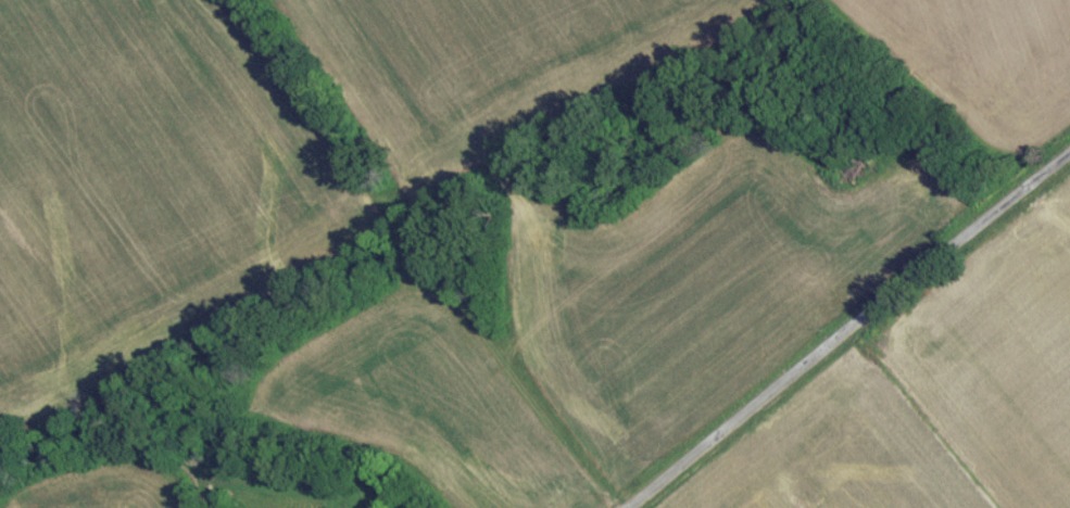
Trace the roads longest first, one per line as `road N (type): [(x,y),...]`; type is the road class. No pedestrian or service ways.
road 1 (residential): [(635,507),(1069,153)]

